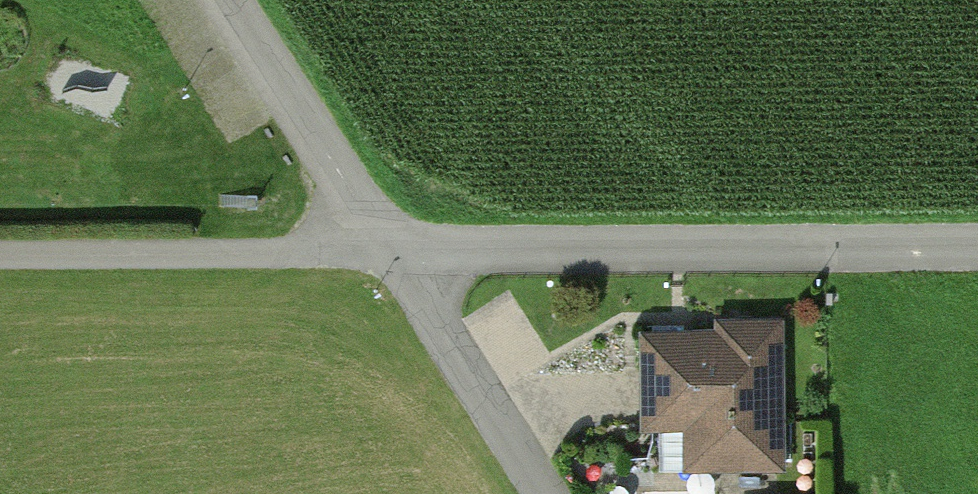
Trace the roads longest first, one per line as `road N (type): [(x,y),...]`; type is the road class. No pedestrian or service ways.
road 1 (residential): [(977,242),(384,245)]
road 2 (track): [(384,245),(0,249)]
road 3 (residential): [(545,493),(384,245)]
road 4 (residential): [(384,245),(230,0)]

